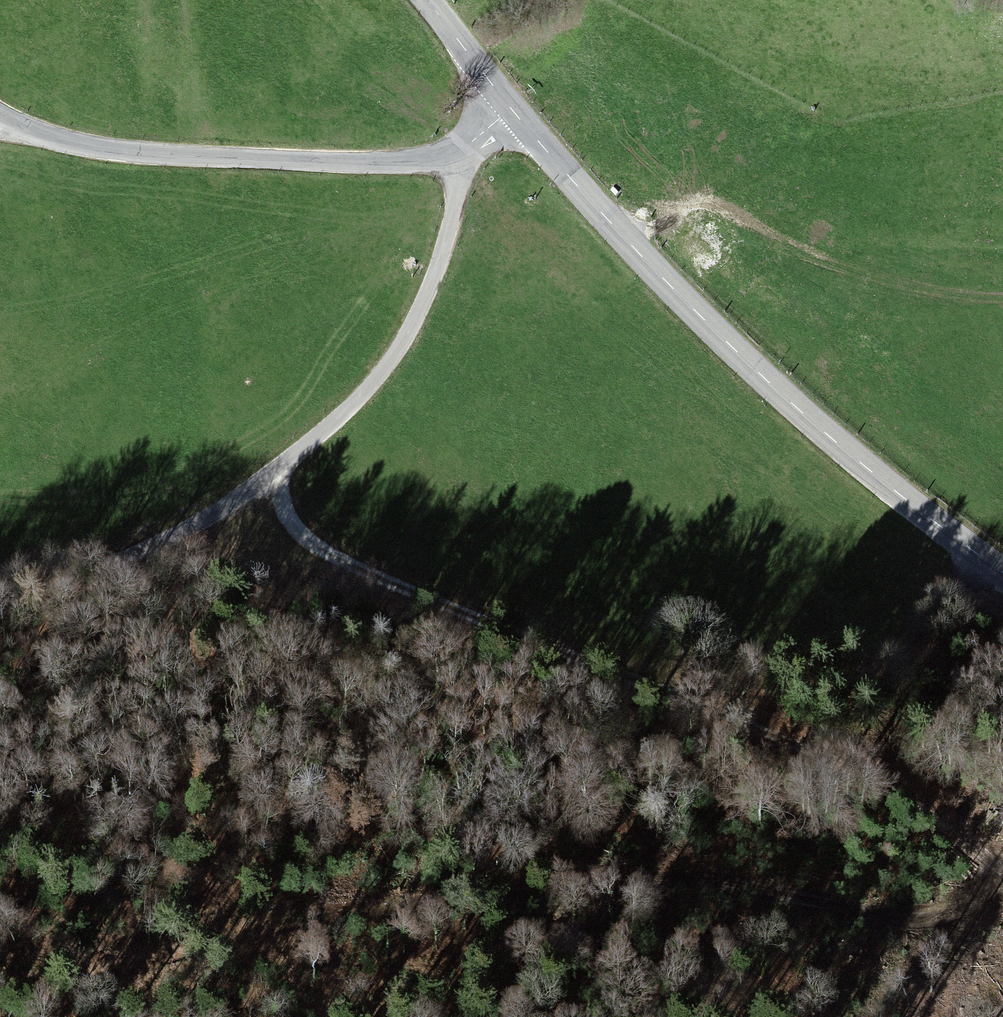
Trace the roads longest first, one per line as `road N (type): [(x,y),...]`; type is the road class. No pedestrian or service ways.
road 1 (track): [(275,472),(303,533),(348,562),(507,633),(798,742),(898,790),(1002,869)]
road 2 (track): [(291,917),(559,880),(668,876),(929,923),(965,909),(1002,878)]
road 3 (unclassified): [(452,153),(455,198),(432,279),(400,347),(361,396),(275,472),(207,516),(0,593)]
road 4 (tertiary): [(513,110),(623,236),(767,380),(1002,571)]
road 5 (tertiary): [(0,114),(60,139),(145,153),(344,162),(452,153)]
road 6 (track): [(623,236),(653,221),(723,207),(838,267),(927,290),(1002,297)]
road 7 (tertiary): [(425,0),(513,110)]

